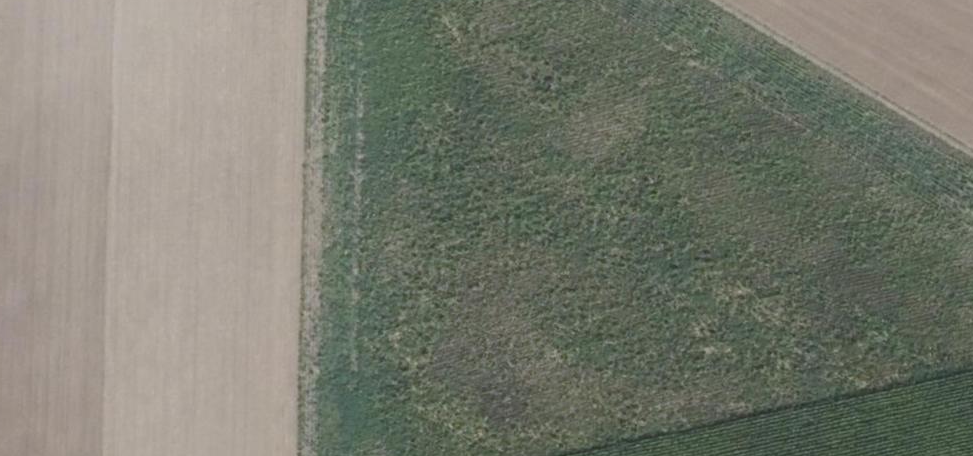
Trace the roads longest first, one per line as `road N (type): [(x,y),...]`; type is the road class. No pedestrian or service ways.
road 1 (track): [(717,0),(972,153)]

